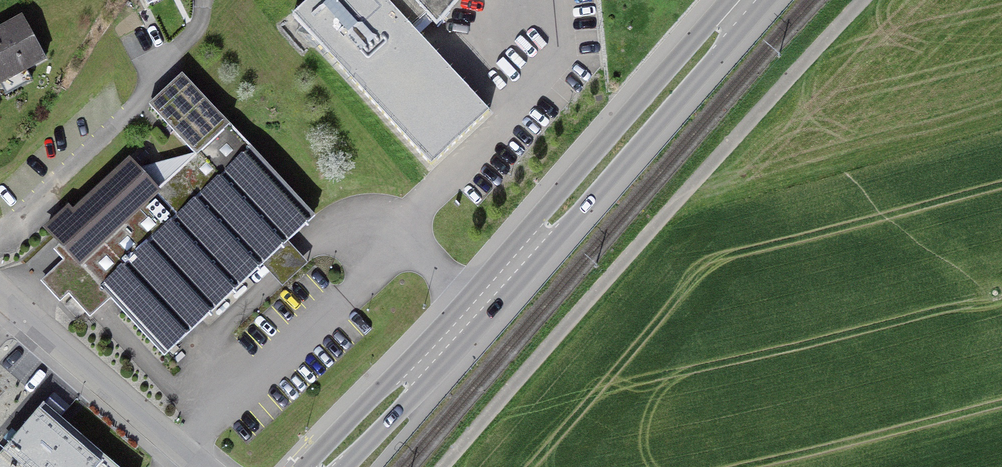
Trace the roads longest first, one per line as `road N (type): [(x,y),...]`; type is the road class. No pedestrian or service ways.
road 1 (primary): [(745,0),(477,307),(323,466)]
road 2 (track): [(444,466),(862,0)]
road 3 (residential): [(197,466),(0,295)]

